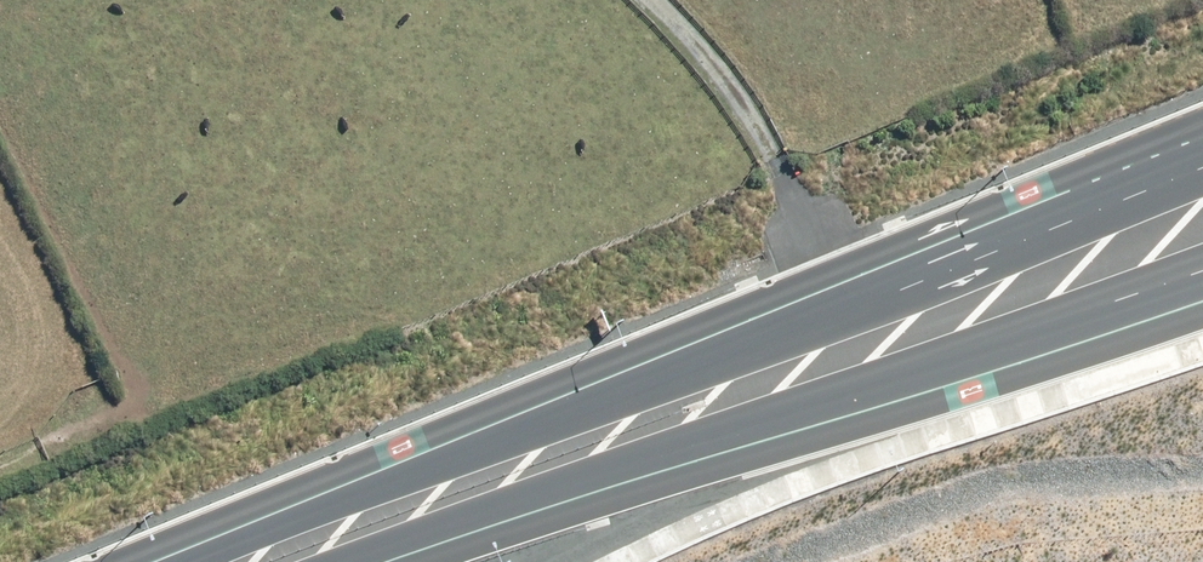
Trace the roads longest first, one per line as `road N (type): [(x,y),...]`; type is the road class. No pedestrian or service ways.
road 1 (trunk): [(132,561),(1202,146)]
road 2 (trunk): [(1202,265),(337,561)]
road 3 (track): [(811,297),(683,18),(657,0)]

